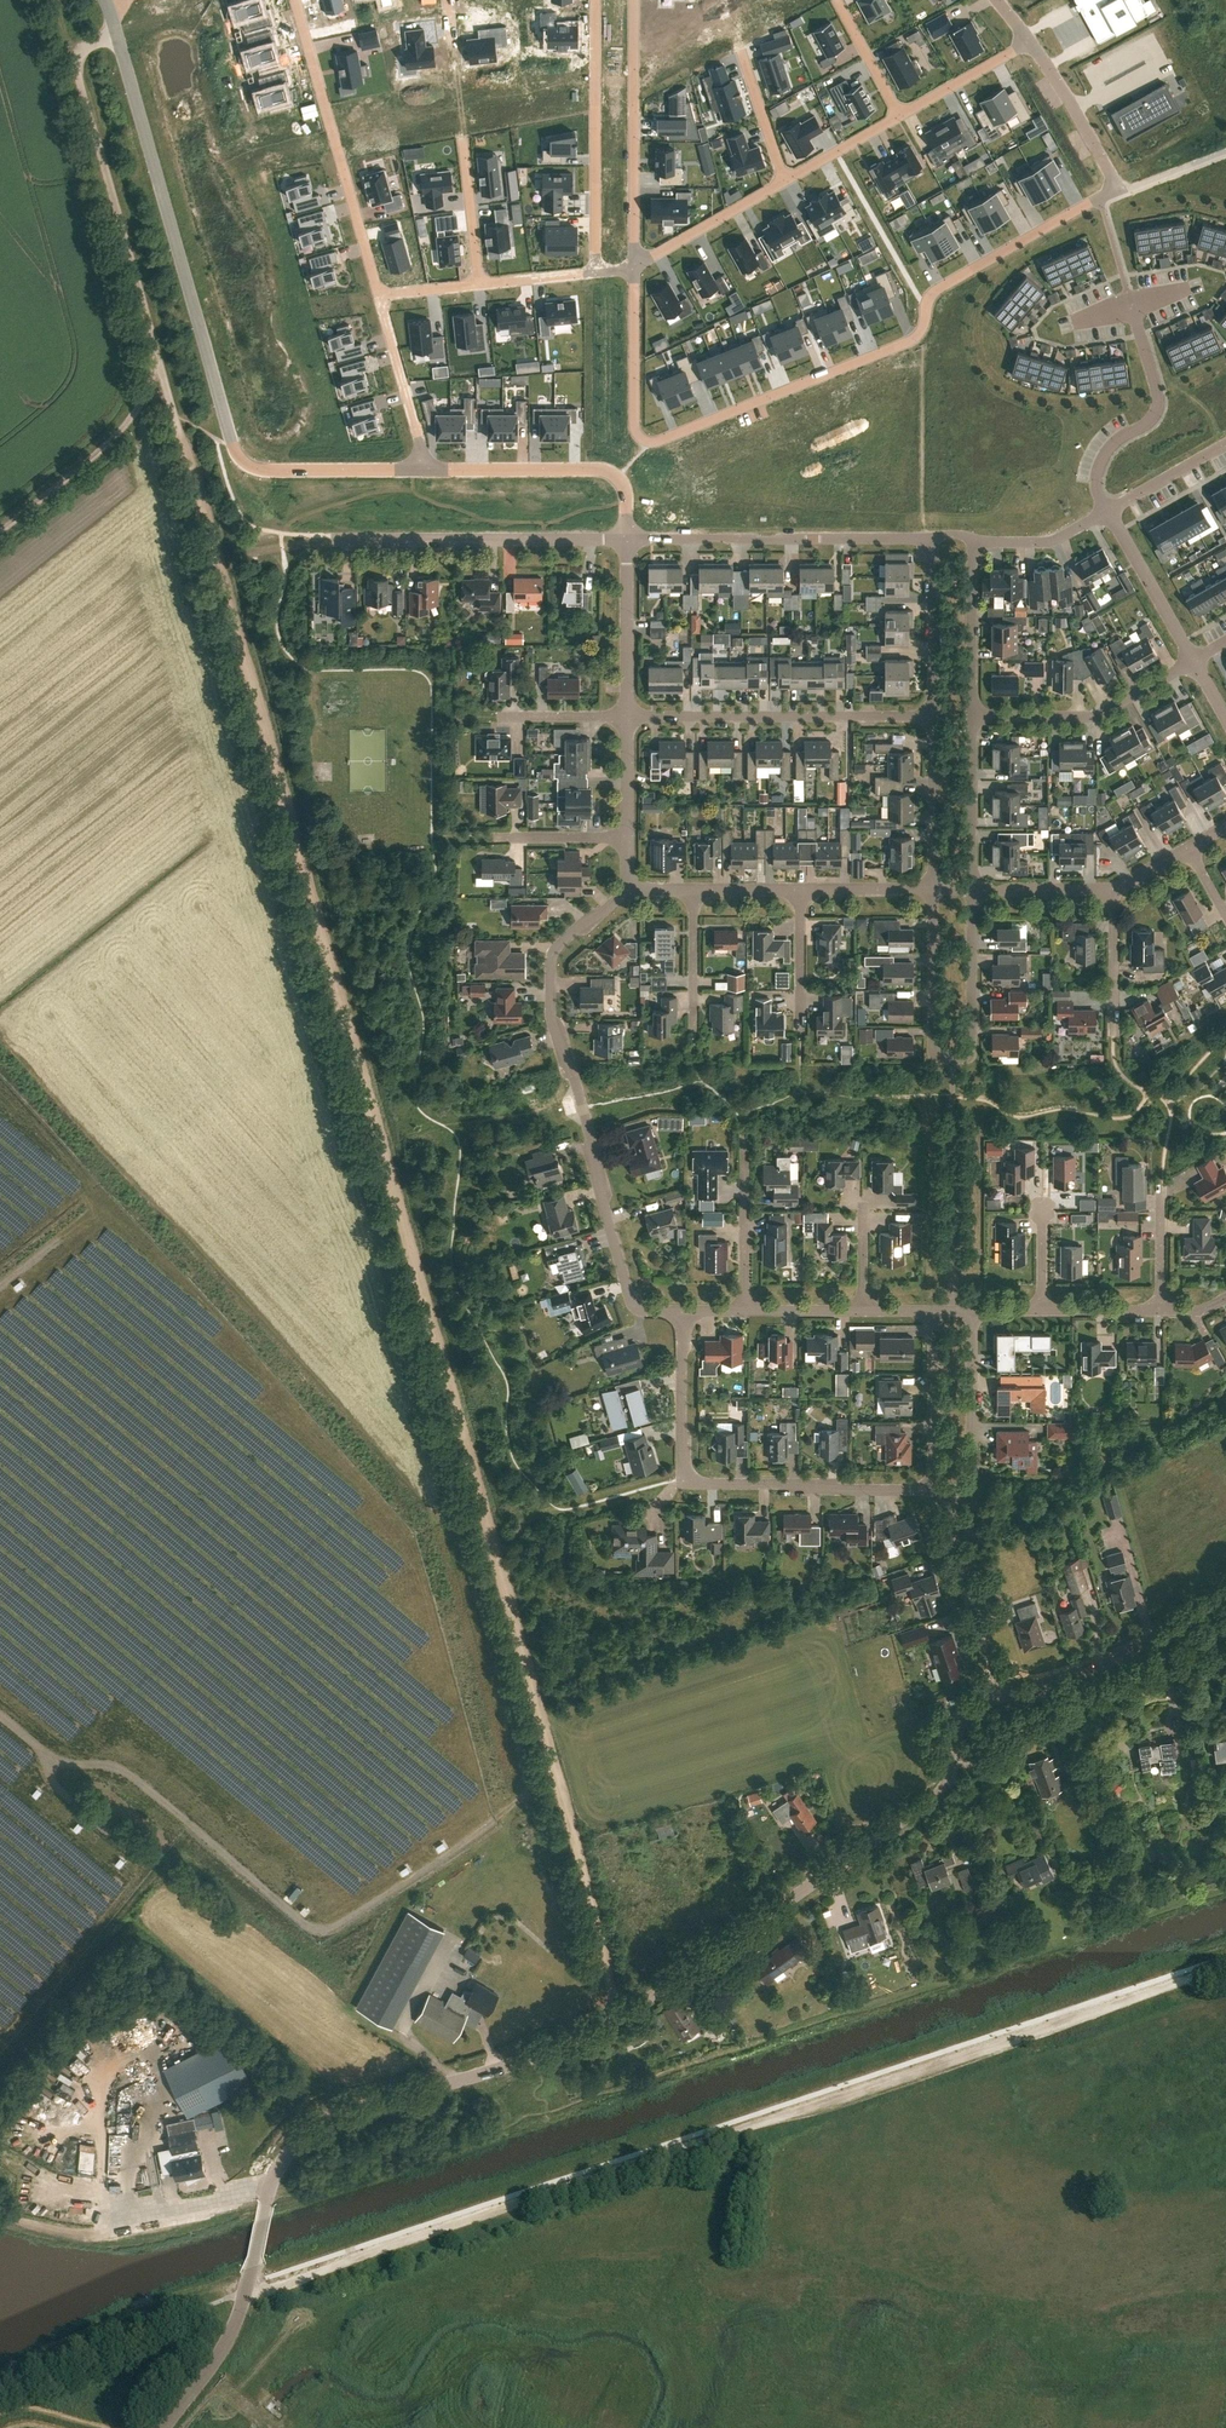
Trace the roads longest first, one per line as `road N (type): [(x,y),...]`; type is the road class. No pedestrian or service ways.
road 1 (track): [(173,413),(620,2013)]
road 2 (tertiary): [(162,2427),(229,2335),(246,2296),(269,2183),(305,2130),(498,2067),(620,2013),(948,1783),(959,1718),(1003,1694)]
road 3 (track): [(246,2296),(1225,1966)]
road 4 (residential): [(633,265),(633,423),(640,437),(657,441),(912,341),(926,295),(1116,189)]
road 5 (residential): [(683,1311),(641,1309),(628,1296),(592,1140),(550,1017),(556,947),(628,889)]
road 6 (residential): [(259,470),(241,462),(231,444),(115,35)]
road 7 (residential): [(932,1489),(681,1478),(683,1311)]
road 8 (residential): [(973,890),(971,1052),(951,1059),(933,1052),(934,890)]
road 9 (unclassified): [(158,360),(76,66),(82,47),(115,35)]
road 10 (residential): [(626,539),(310,540)]
road 11 (residential): [(933,716),(627,716)]
road 12 (residential): [(296,0),(378,293)]
road 13 (residential): [(927,539),(626,539)]
road 14 (residential): [(595,270),(594,0)]
road 15 (residential): [(633,0),(633,265)]
road 16 (residential): [(423,468),(605,470),(624,486),(626,539)]
road 17 (tertiary): [(1003,1694),(1095,1666),(1157,1637),(1225,1587)]
road 18 (residential): [(1107,512),(1097,483),(1103,459),(1158,408),(1130,306)]
road 19 (residential): [(972,717),(1101,713),(1194,660)]
road 20 (unclassified): [(0,528),(111,440),(158,360)]
road 21 (residential): [(1003,1694),(953,1549),(951,1493)]
road 22 (residential): [(951,1493),(972,1481),(970,1311)]
road 23 (residential): [(746,1311),(744,1129)]
road 24 (residential): [(378,293),(423,468)]
road 25 (residential): [(1024,35),(1116,189)]
road 26 (residential): [(932,1489),(932,1311)]
road 27 (residential): [(933,716),(927,539)]
road 28 (residential): [(627,716),(626,539)]
road 29 (residential): [(934,890),(933,716)]
road 30 (residential): [(972,717),(973,890)]
road 31 (residential): [(633,265),(783,180)]
road 32 (residential): [(1194,660),(1107,512)]
road 33 (residential): [(976,547),(972,717)]
road 34 (residential): [(259,470),(423,468)]
road 35 (residential): [(898,115),(1014,49),(1024,35)]
road 36 (residential): [(1114,1034),(1112,890)]
road 37 (residential): [(462,141),(478,283)]
road 38 (residential): [(973,890),(1112,890)]
road 39 (residential): [(976,547),(1051,541),(1107,512)]
road 40 (residential): [(1107,512),(1225,444)]
road 41 (residential): [(783,180),(741,53)]
road 42 (residential): [(801,890),(934,890)]
road 43 (residential): [(783,180),(898,115)]
road 44 (residential): [(694,1022),(693,890)]
road 45 (residential): [(496,837),(628,838)]
road 46 (residential): [(800,1020),(801,890)]
road 47 (residential): [(898,115),(838,2)]
road 48 (residential): [(501,716),(627,716)]
road 49 (residential): [(628,838),(627,716)]

